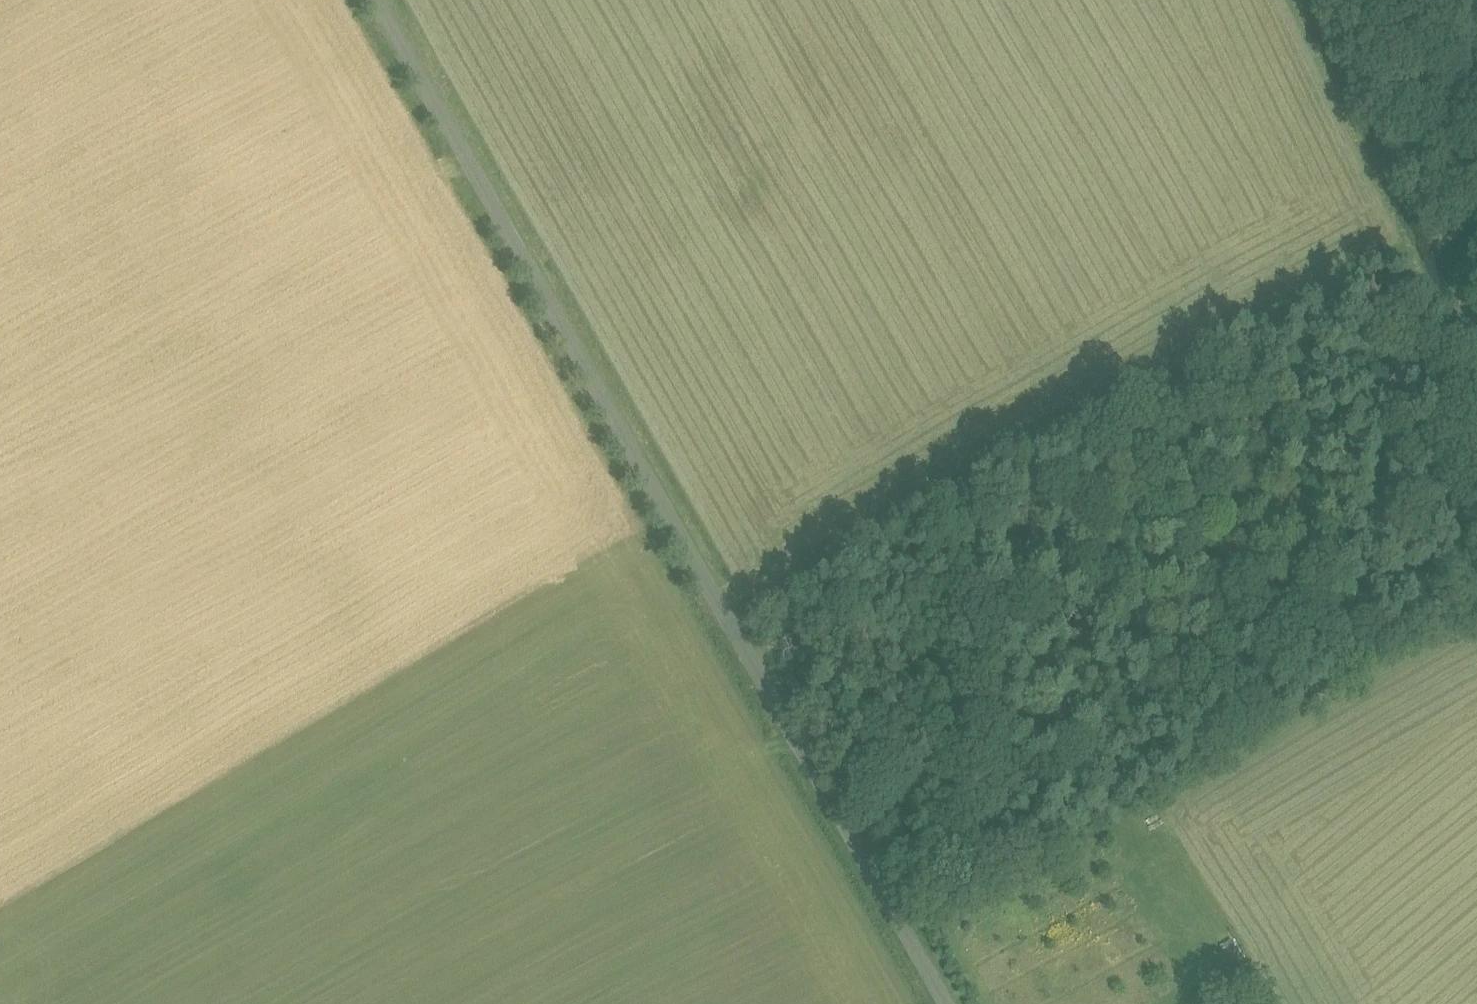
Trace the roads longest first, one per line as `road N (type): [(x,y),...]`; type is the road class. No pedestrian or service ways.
road 1 (unclassified): [(950,1003),(380,0)]

